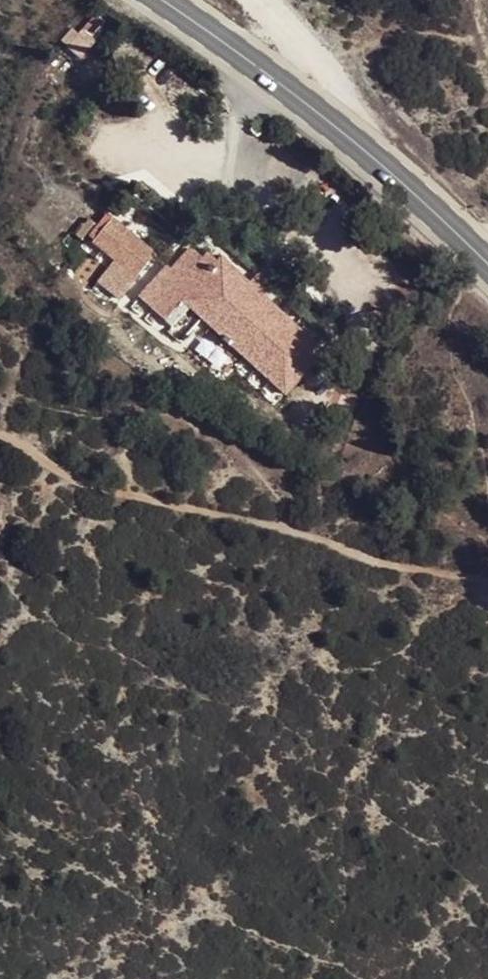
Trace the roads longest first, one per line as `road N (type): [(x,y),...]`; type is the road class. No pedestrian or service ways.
road 1 (track): [(0,432),(84,483),(251,520),(357,556),(487,582)]
road 2 (primary): [(487,262),(368,152),(166,0)]

